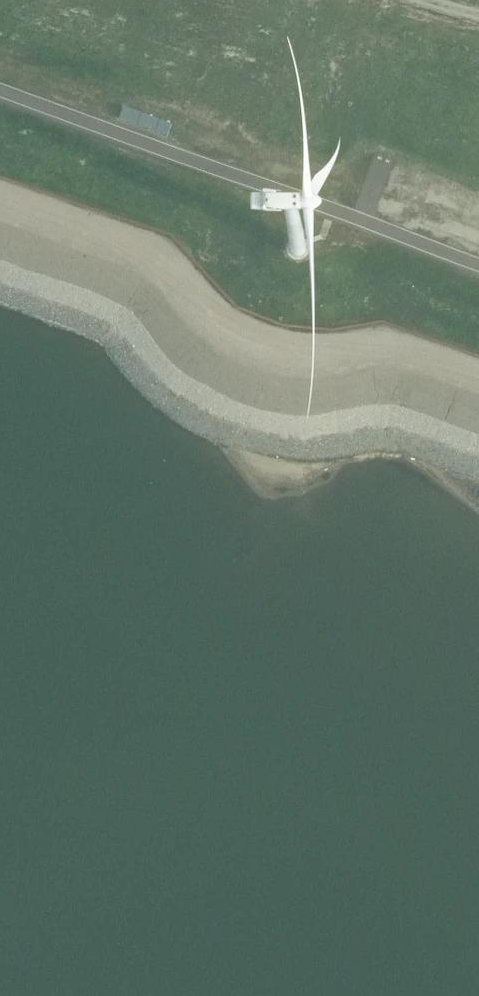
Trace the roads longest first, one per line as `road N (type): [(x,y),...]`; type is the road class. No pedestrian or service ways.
road 1 (track): [(0,279),(478,457)]

